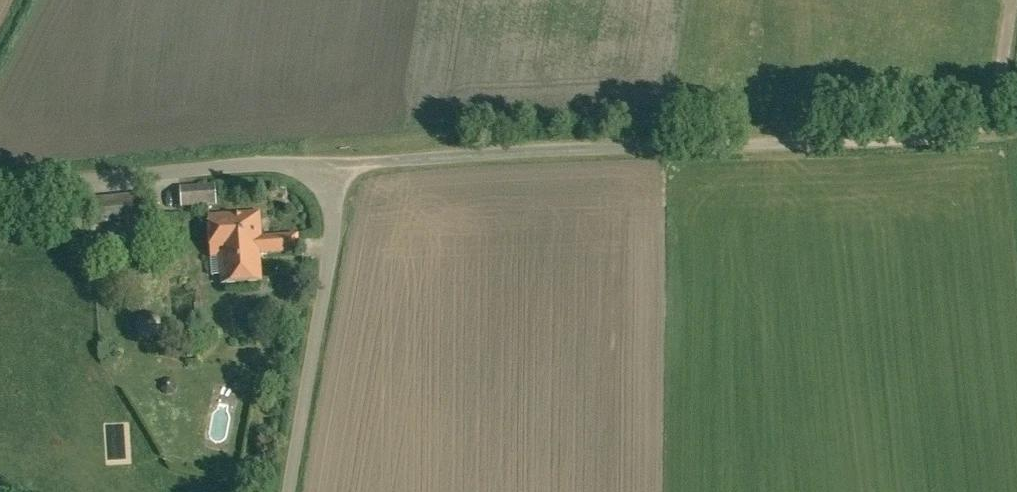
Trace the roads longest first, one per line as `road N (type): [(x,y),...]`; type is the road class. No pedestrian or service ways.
road 1 (unclassified): [(339,161),(818,140)]
road 2 (unclassified): [(0,189),(339,161)]
road 3 (unclassified): [(292,491),(339,161)]
road 4 (track): [(1012,0),(996,96),(976,127),(818,140)]

